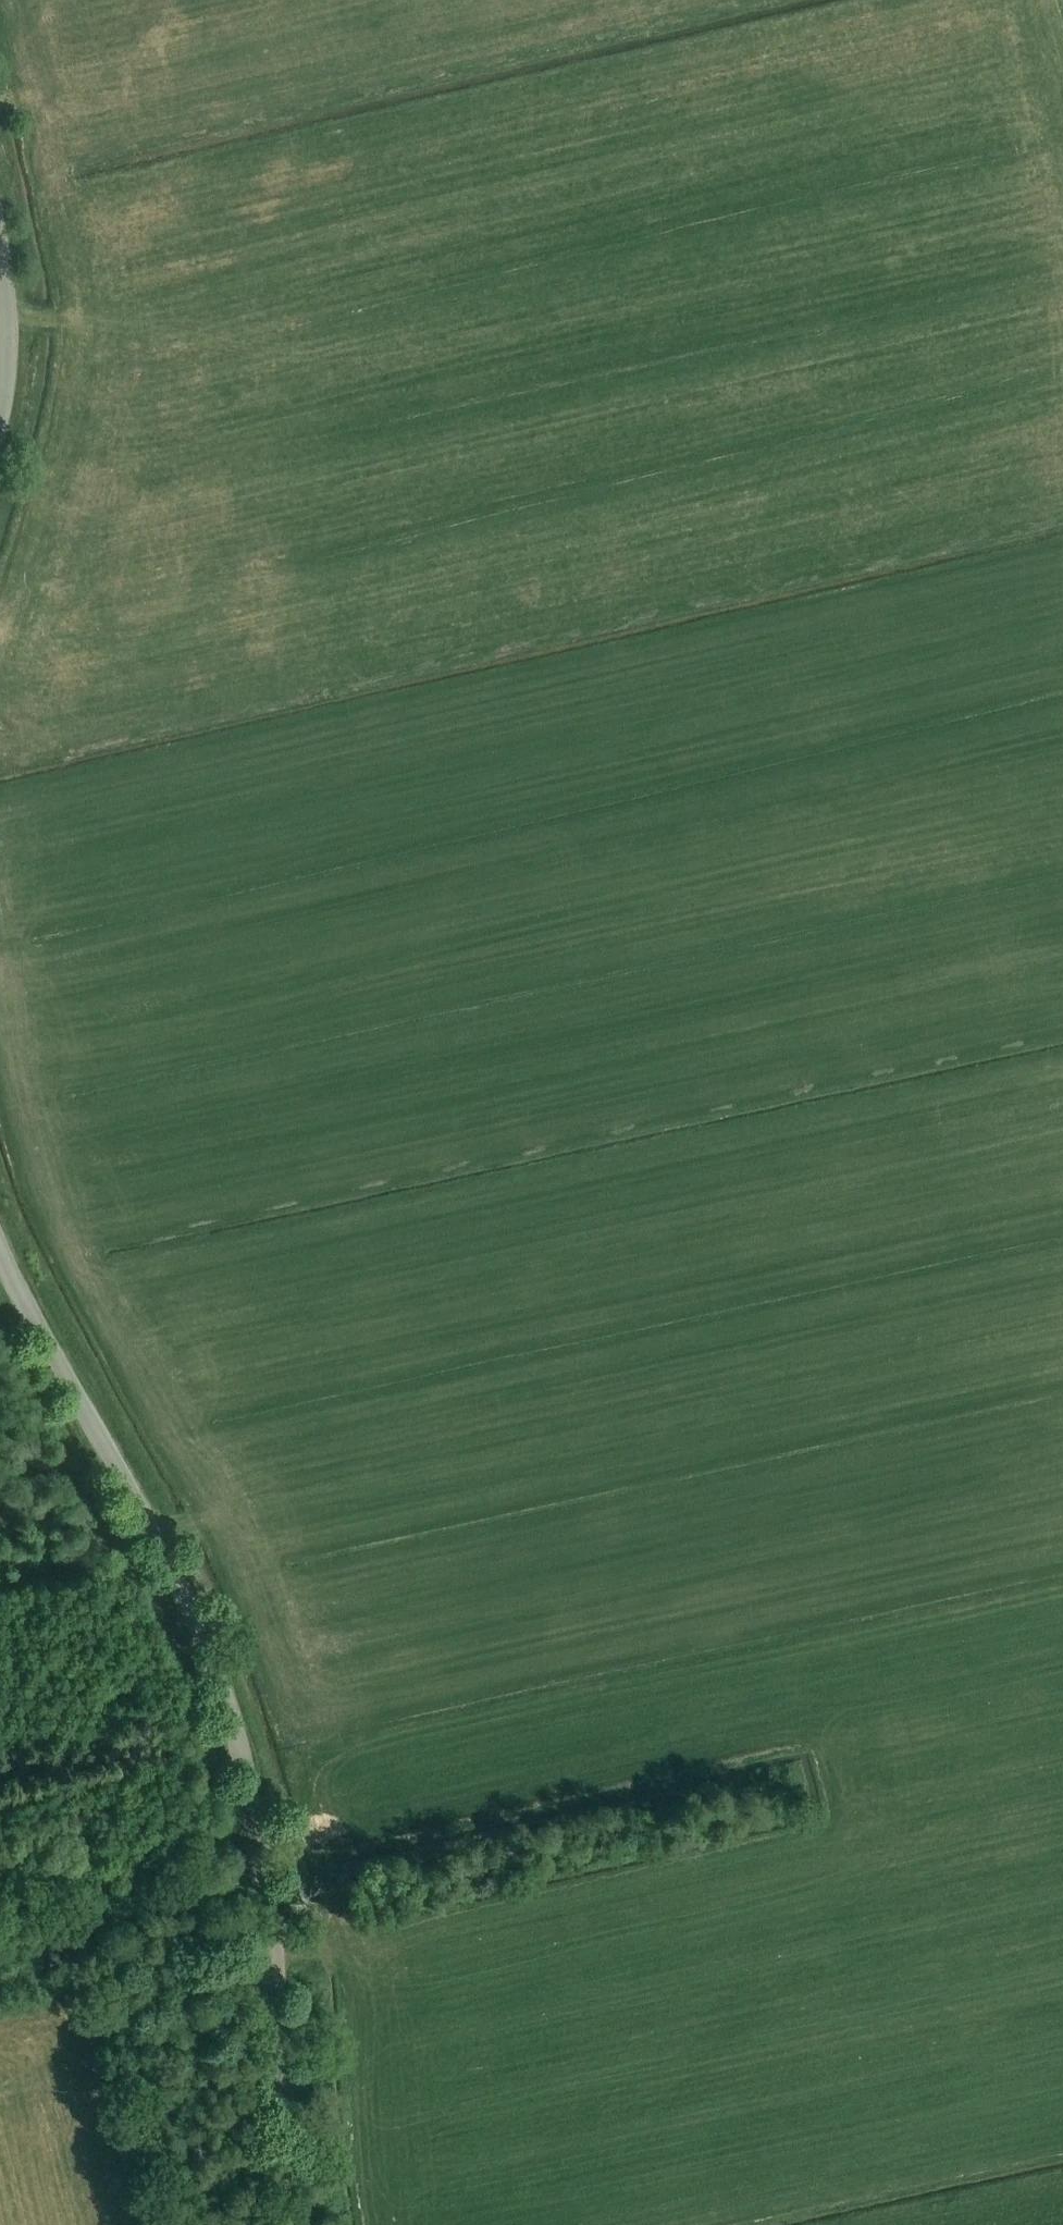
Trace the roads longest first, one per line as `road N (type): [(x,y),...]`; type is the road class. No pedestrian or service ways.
road 1 (unclassified): [(292,2224),(265,1878),(239,1750),(169,1565),(0,1248)]
road 2 (unclassified): [(0,401),(0,263)]

